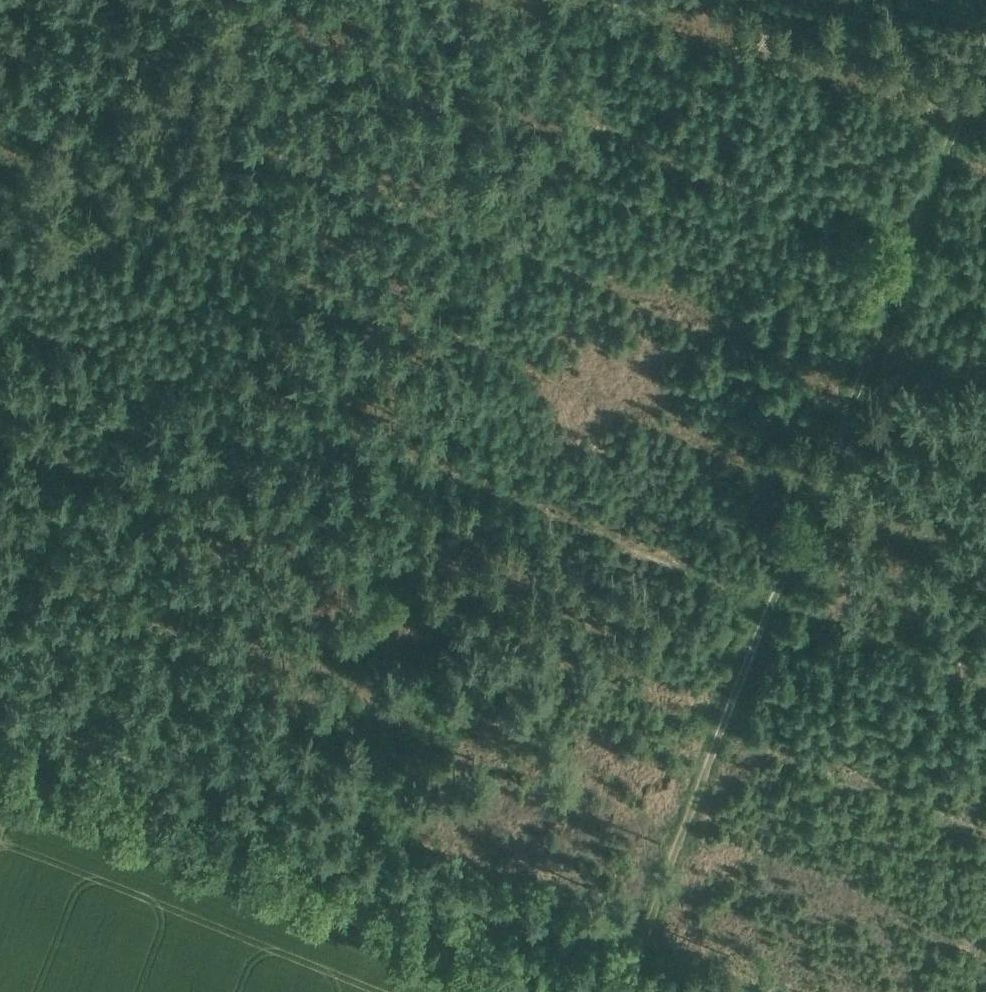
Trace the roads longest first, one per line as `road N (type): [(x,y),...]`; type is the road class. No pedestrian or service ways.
road 1 (track): [(613,991),(985,162)]
road 2 (track): [(0,781),(516,991)]

